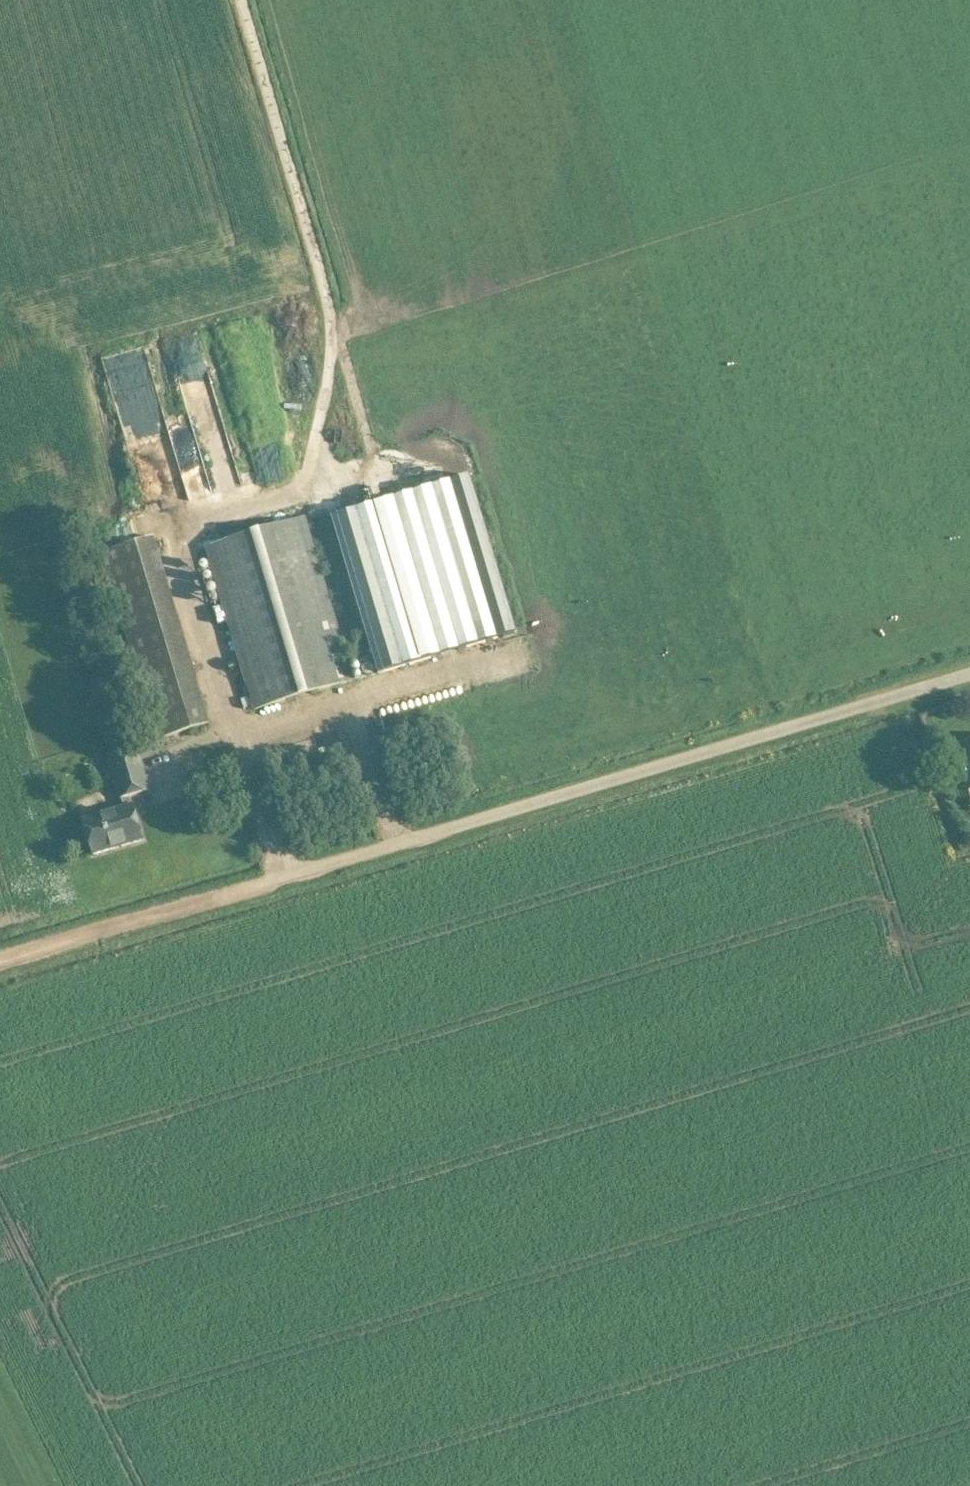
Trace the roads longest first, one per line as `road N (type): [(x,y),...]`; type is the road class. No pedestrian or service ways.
road 1 (unclassified): [(225,894),(969,674)]
road 2 (track): [(0,962),(225,894)]

